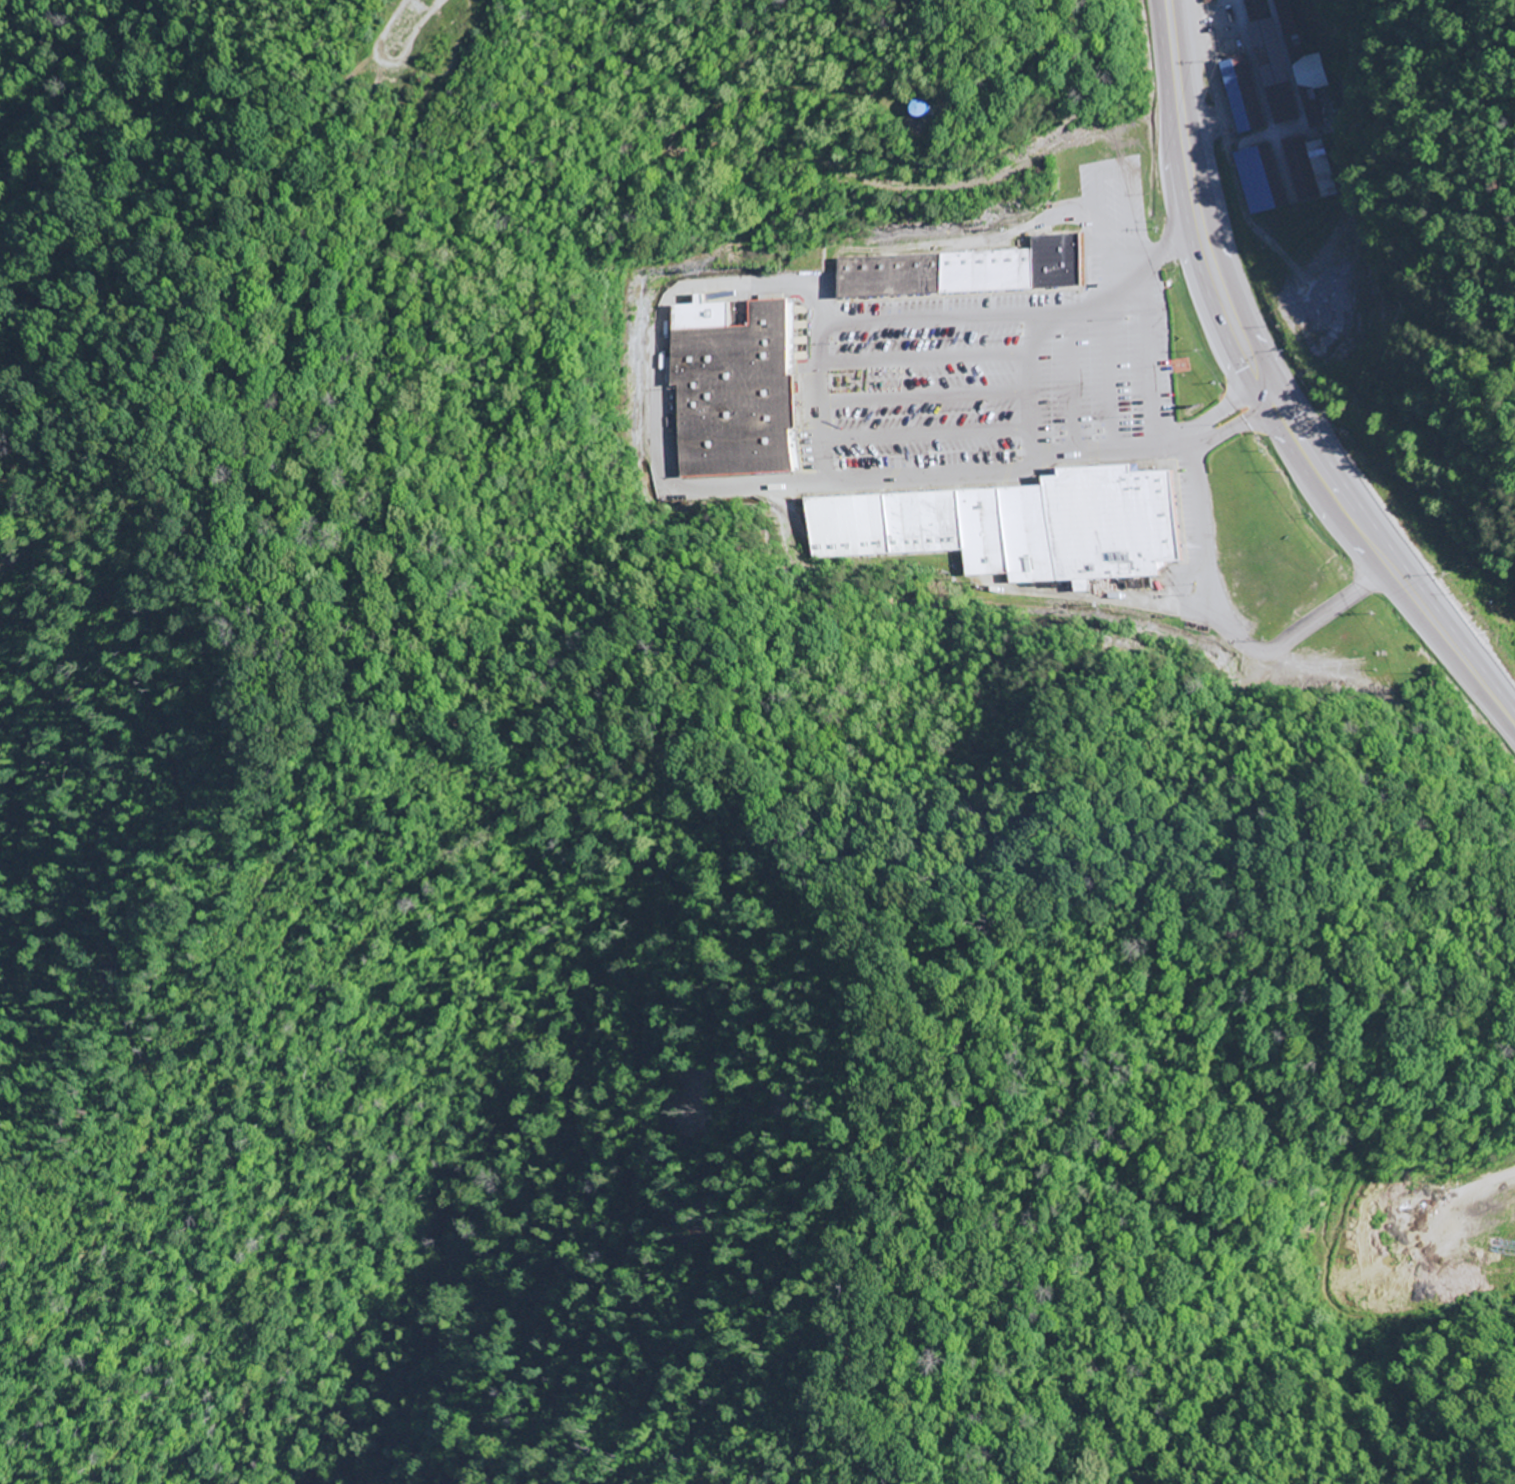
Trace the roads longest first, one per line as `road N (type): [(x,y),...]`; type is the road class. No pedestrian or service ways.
road 1 (trunk): [(1514,727),(1285,419),(1240,334),(1203,229)]
road 2 (trunk): [(1203,229),(1164,0)]
road 3 (residential): [(166,0),(0,162)]

